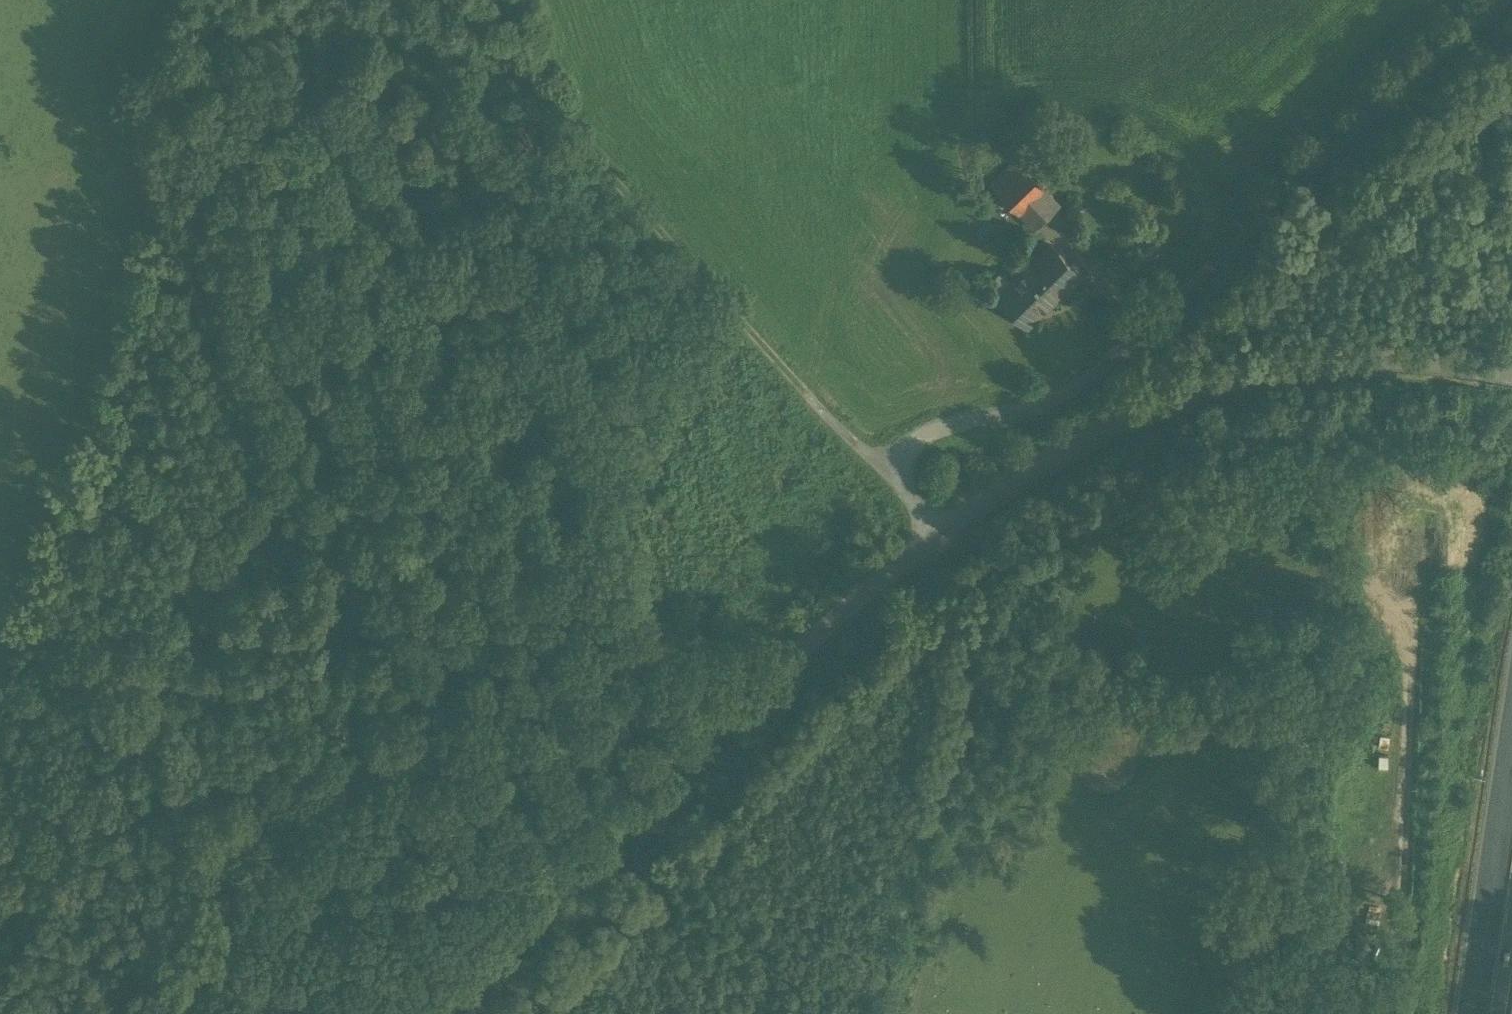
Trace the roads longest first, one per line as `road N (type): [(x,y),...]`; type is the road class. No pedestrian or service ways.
road 1 (unclassified): [(1494,0),(1078,378),(1017,404),(963,408),(922,424),(890,457),(942,525)]
road 2 (unclassified): [(413,1013),(942,525)]
road 3 (track): [(890,457),(813,385),(467,0)]
road 4 (unclassified): [(942,525),(1075,439),(1246,369),(1348,353),(1511,365)]
road 5 (motorway): [(1511,876),(1491,1013)]

